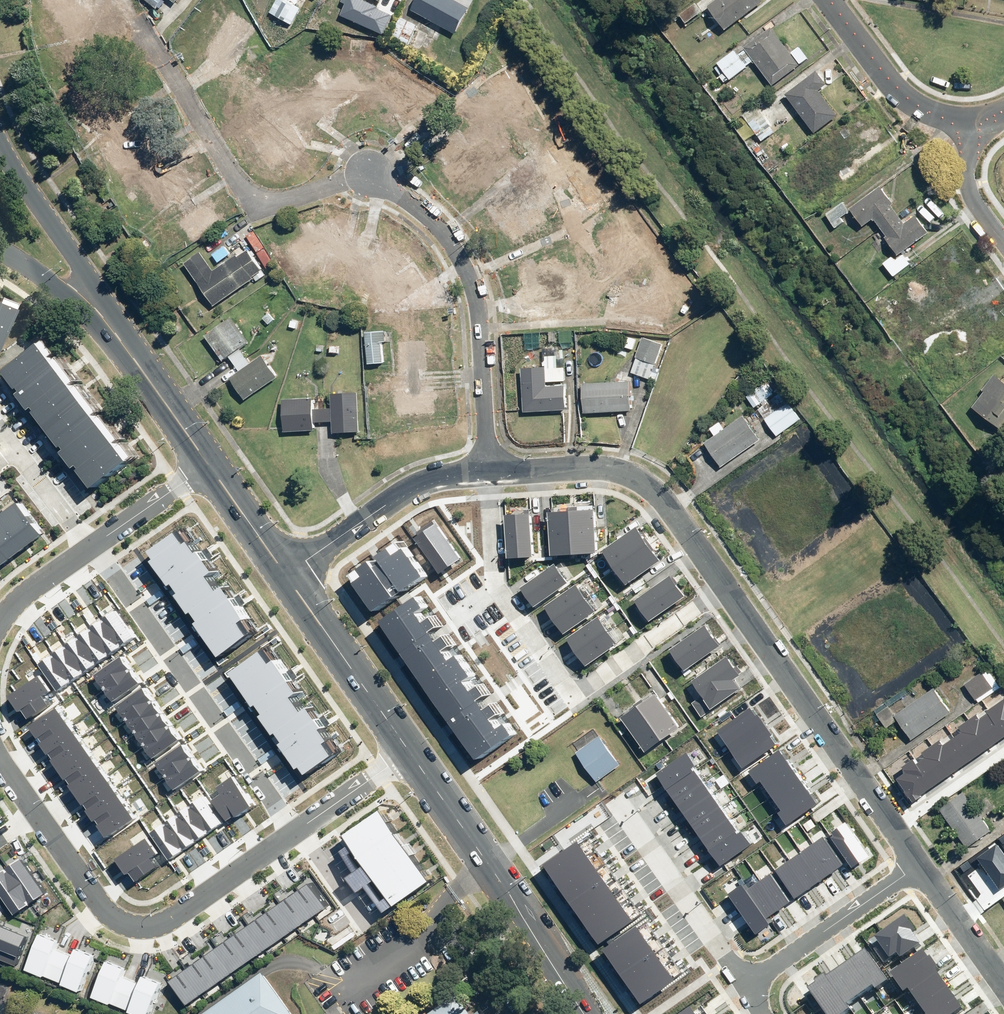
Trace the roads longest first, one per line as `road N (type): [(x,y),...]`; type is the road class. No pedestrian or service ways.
road 1 (residential): [(729,591),(578,698),(496,583),(486,473)]
road 2 (residential): [(292,829),(169,914),(132,923),(95,899),(0,761)]
road 3 (residential): [(292,829),(94,540)]
road 4 (residential): [(486,473),(476,295),(446,237),(370,173)]
road 5 (residential): [(729,591),(920,863)]
road 6 (residential): [(138,21),(244,192),(297,198),(370,173)]
road 7 (secondary): [(591,1013),(408,750)]
road 8 (residential): [(486,473),(635,476),(664,496),(729,591)]
road 9 (secondary): [(0,140),(137,361)]
road 10 (residential): [(286,574),(419,483),(486,473)]
road 11 (secondary): [(408,750),(286,574)]
road 12 (residential): [(920,863),(747,984)]
road 13 (residential): [(833,0),(894,84),(973,127)]
road 14 (residential): [(729,959),(619,801)]
road 15 (secondary): [(137,361),(0,251)]
road 16 (residential): [(920,863),(1003,982)]
road 17 (residential): [(408,750),(292,829)]
road 18 (residential): [(94,540),(208,465)]
road 19 (secondary): [(286,574),(208,465)]
road 20 (residential): [(1003,244),(970,201),(973,127)]
road 21 (secondary): [(208,465),(137,361)]

